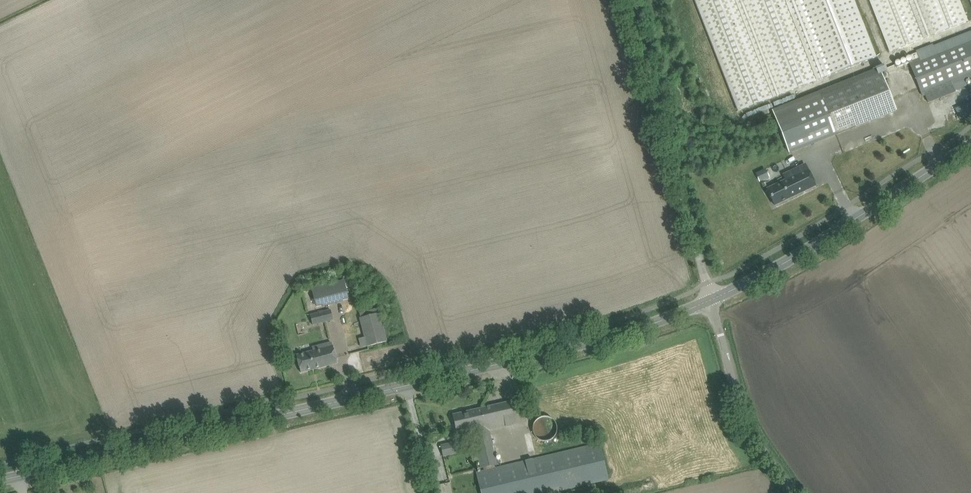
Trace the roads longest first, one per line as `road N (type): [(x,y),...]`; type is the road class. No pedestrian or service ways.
road 1 (tertiary): [(0,481),(544,354),(709,299)]
road 2 (unclassified): [(709,299),(627,0)]
road 3 (tertiary): [(709,299),(970,143)]
road 4 (unclassified): [(792,492),(731,381),(709,299)]

